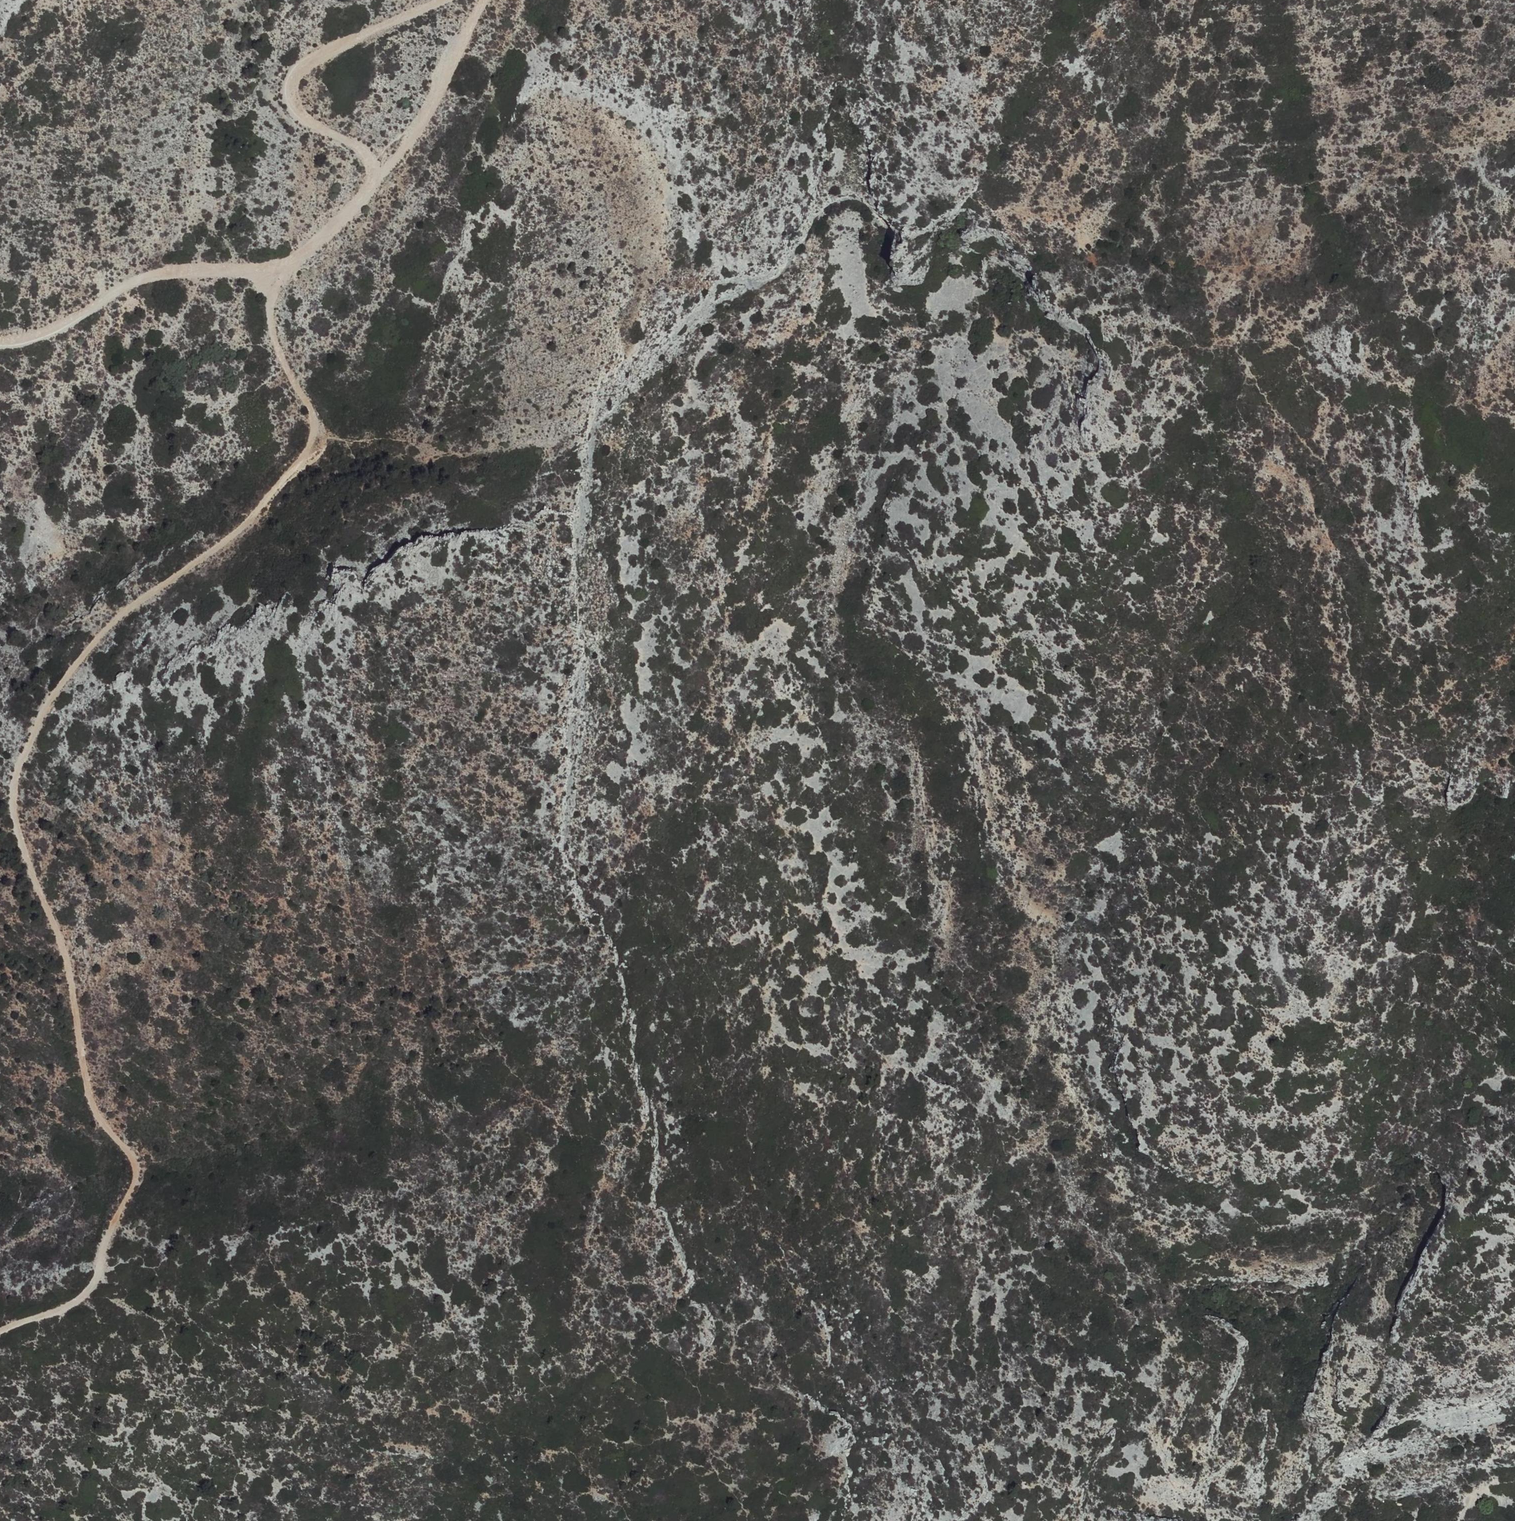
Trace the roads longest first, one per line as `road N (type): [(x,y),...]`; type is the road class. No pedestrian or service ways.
road 1 (track): [(287,271),(275,325),(317,431),(310,452),(254,522),(108,633),(47,719),(23,769),(21,833),(71,961),(94,1099),(138,1164),(90,1295),(0,1333)]
road 2 (track): [(0,346),(47,336),(169,273),(287,271),(415,142),(486,0)]
road 3 (track): [(456,0),(308,65),(292,93),(302,123),(356,150),(380,183)]

